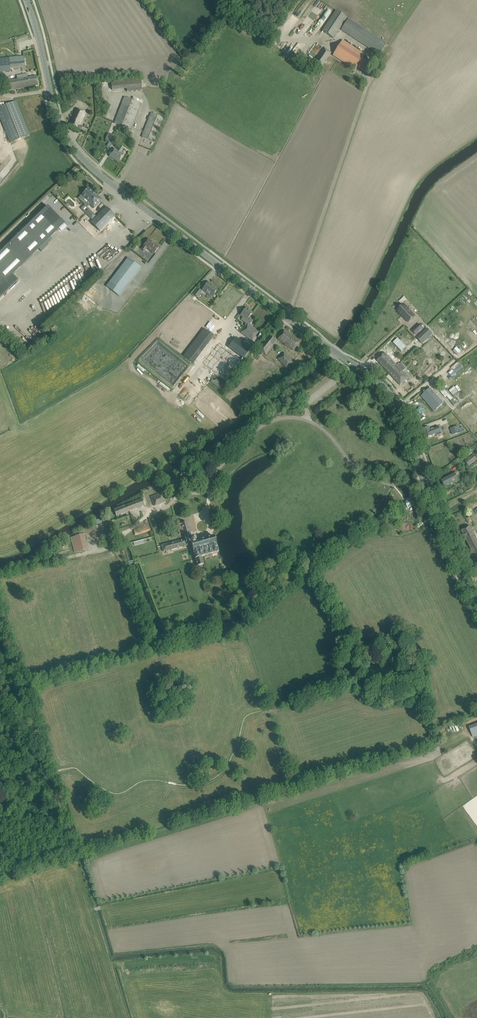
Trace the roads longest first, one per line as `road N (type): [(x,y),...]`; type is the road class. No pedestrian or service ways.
road 1 (tertiary): [(427,481),(380,383),(78,153),(55,109),(26,0)]
road 2 (track): [(50,773),(23,688),(249,620),(312,568)]
road 3 (track): [(0,884),(78,858),(50,773)]
road 4 (tertiary): [(476,604),(427,481)]

